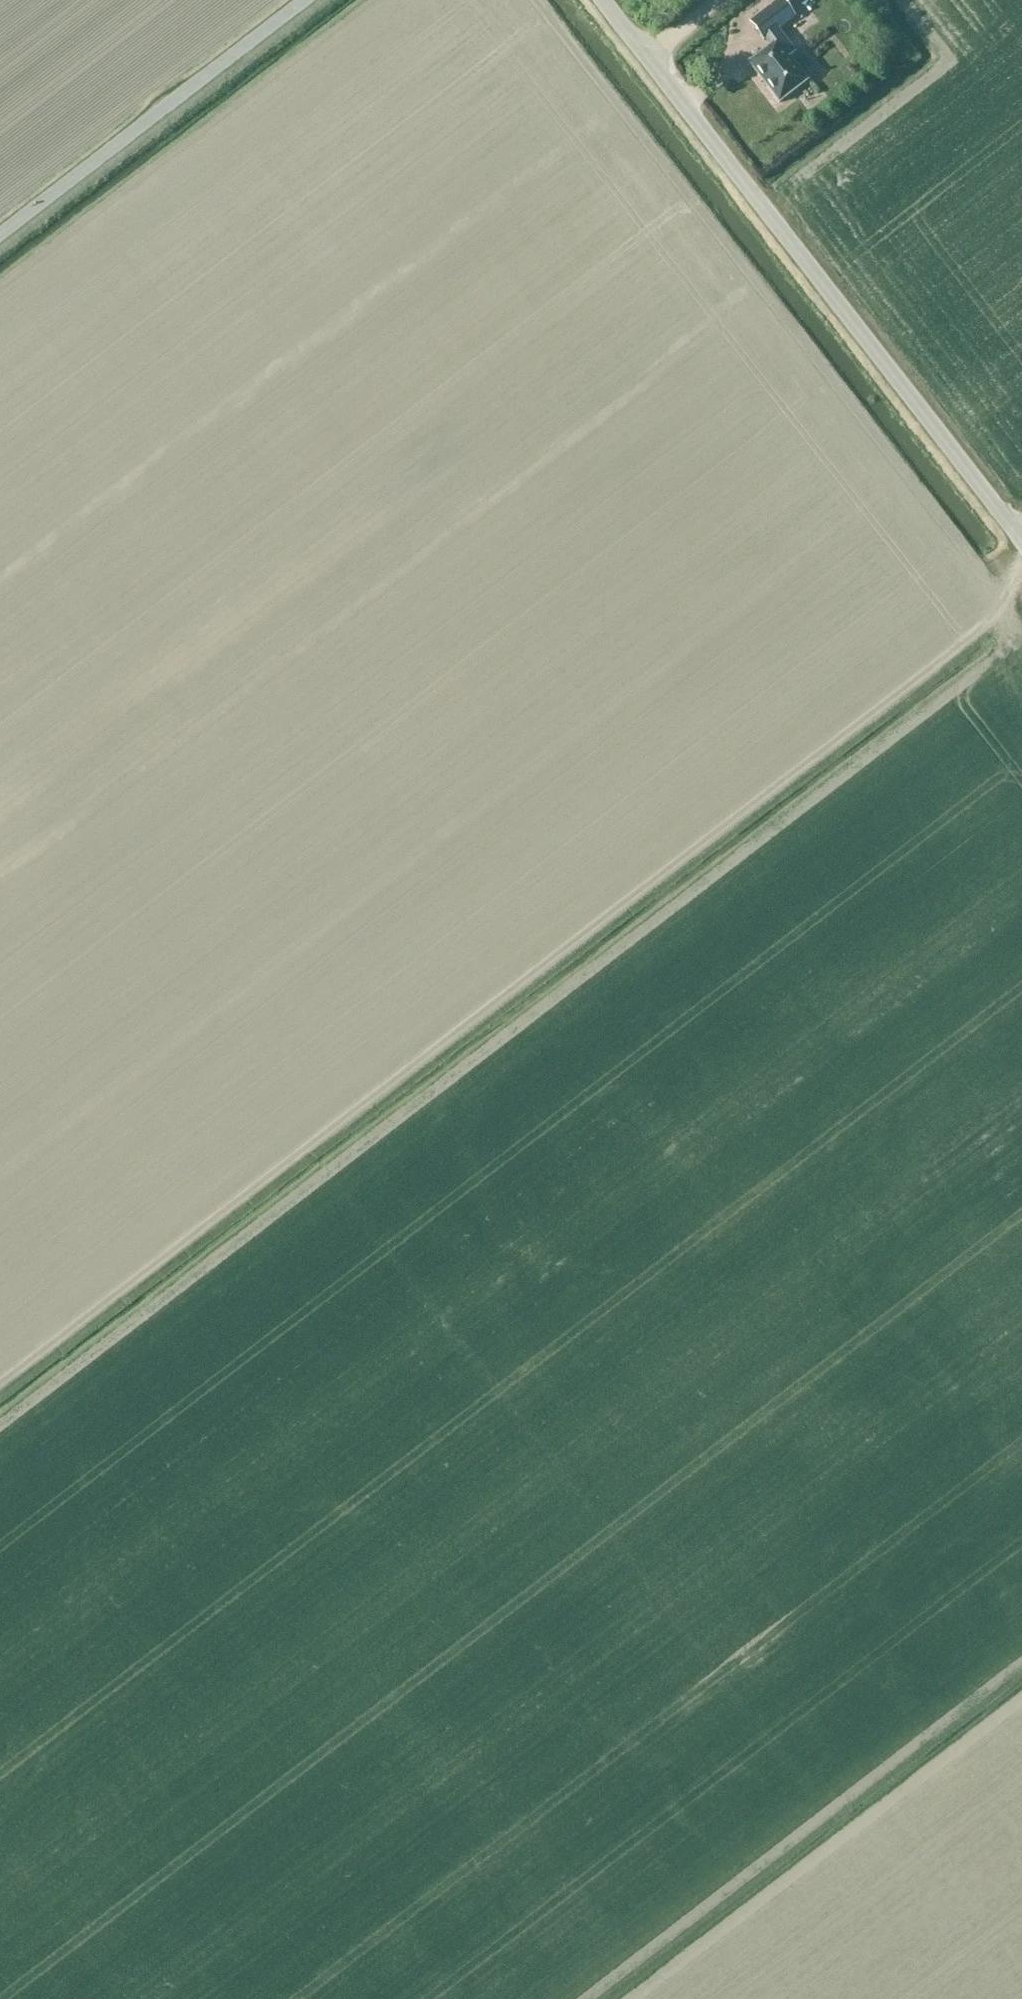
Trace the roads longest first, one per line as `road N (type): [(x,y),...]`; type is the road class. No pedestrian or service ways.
road 1 (unclassified): [(1021,537),(653,59),(598,0)]
road 2 (unclassified): [(0,237),(309,0)]

